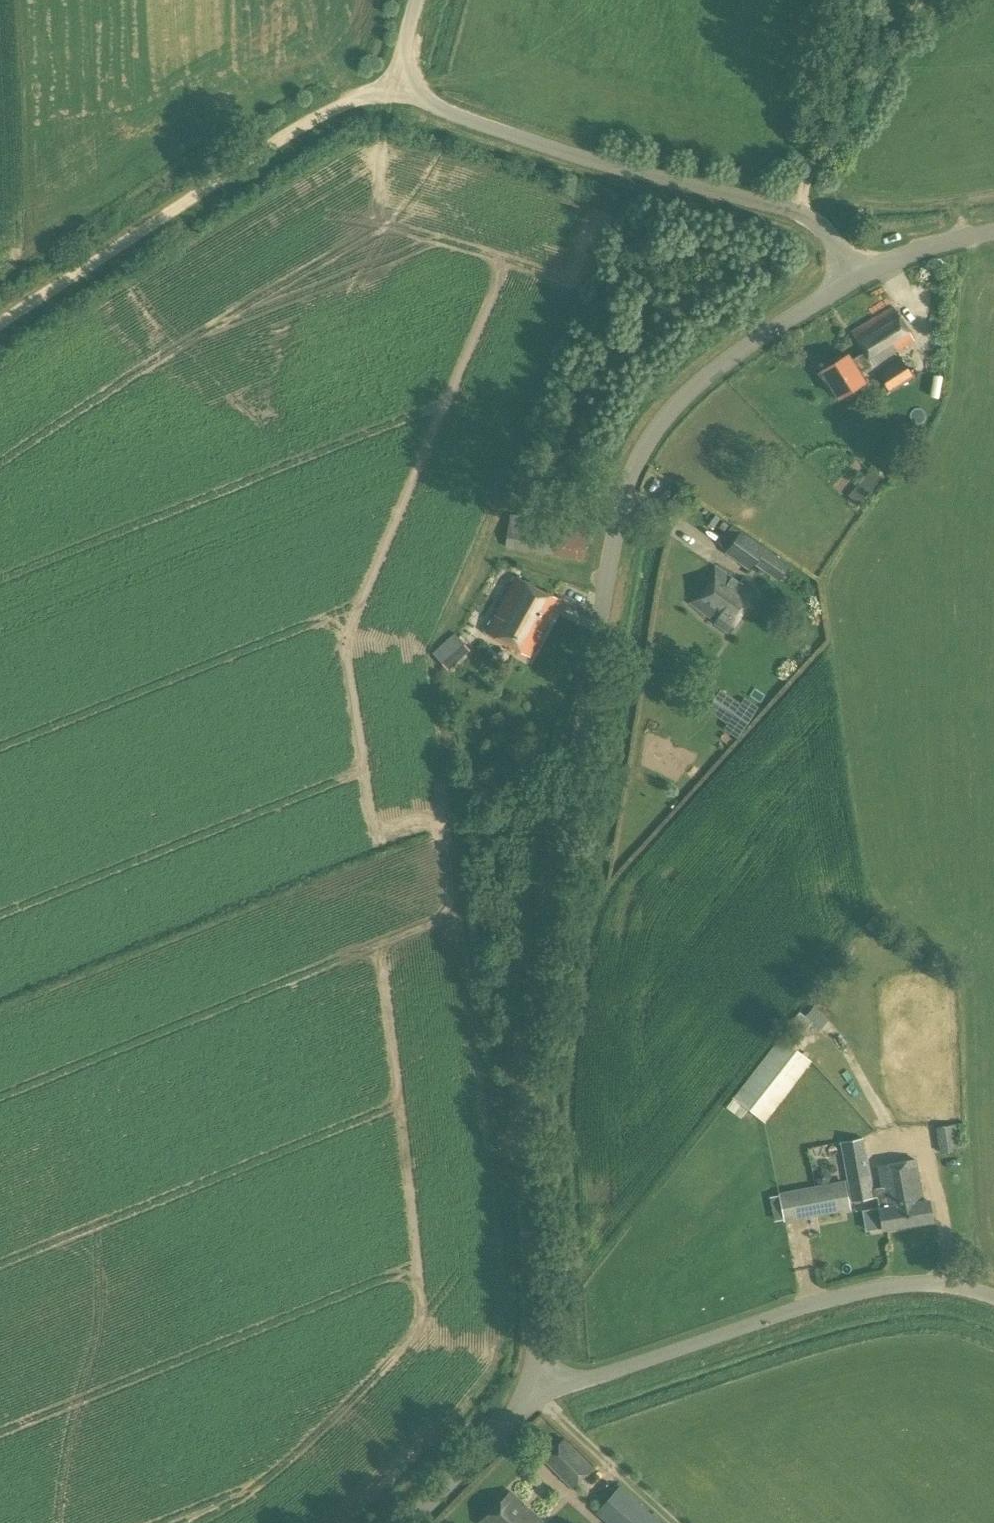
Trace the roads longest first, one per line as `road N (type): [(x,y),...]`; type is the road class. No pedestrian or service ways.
road 1 (unclassified): [(526,1384),(538,1327),(533,1050),(628,476),(657,426),(714,370),(861,272)]
road 2 (unclassified): [(861,272),(809,221),(585,163),(448,114),(409,84)]
road 3 (unclassified): [(993,1295),(962,1284),(894,1283),(827,1294),(587,1375),(526,1384)]
road 4 (unclassified): [(0,322),(316,117),(409,84)]
road 5 (unclassified): [(405,1522),(491,1441),(526,1384)]
road 6 (unclassified): [(861,272),(993,236)]

